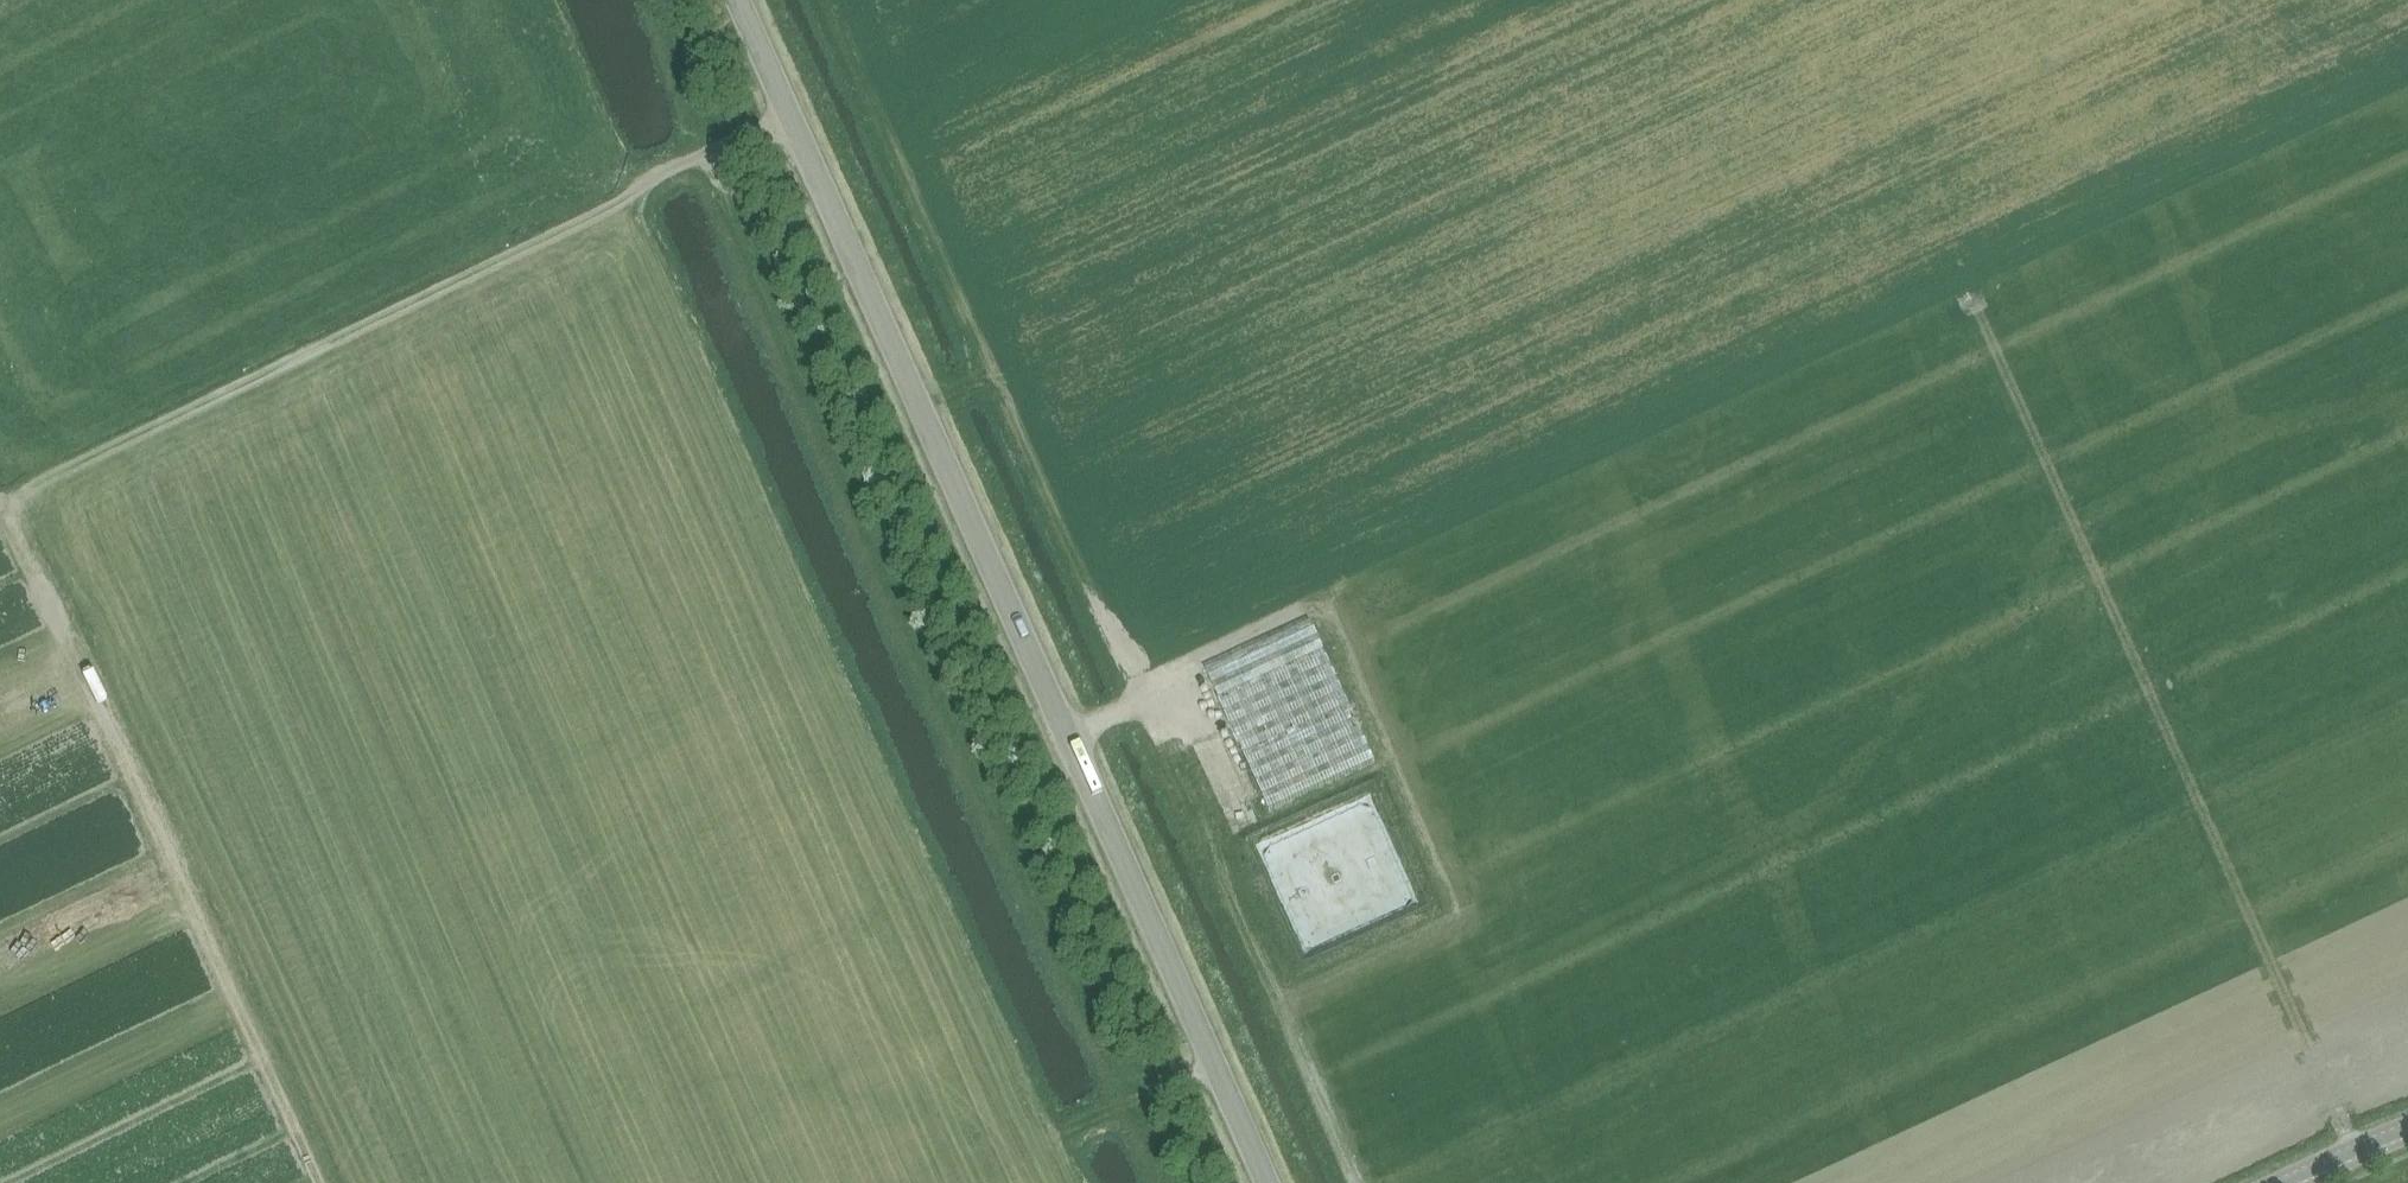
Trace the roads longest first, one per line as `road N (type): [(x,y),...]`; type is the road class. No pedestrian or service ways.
road 1 (unclassified): [(1266,1182),(738,0)]
road 2 (tertiary): [(2294,1182),(2407,1134)]

